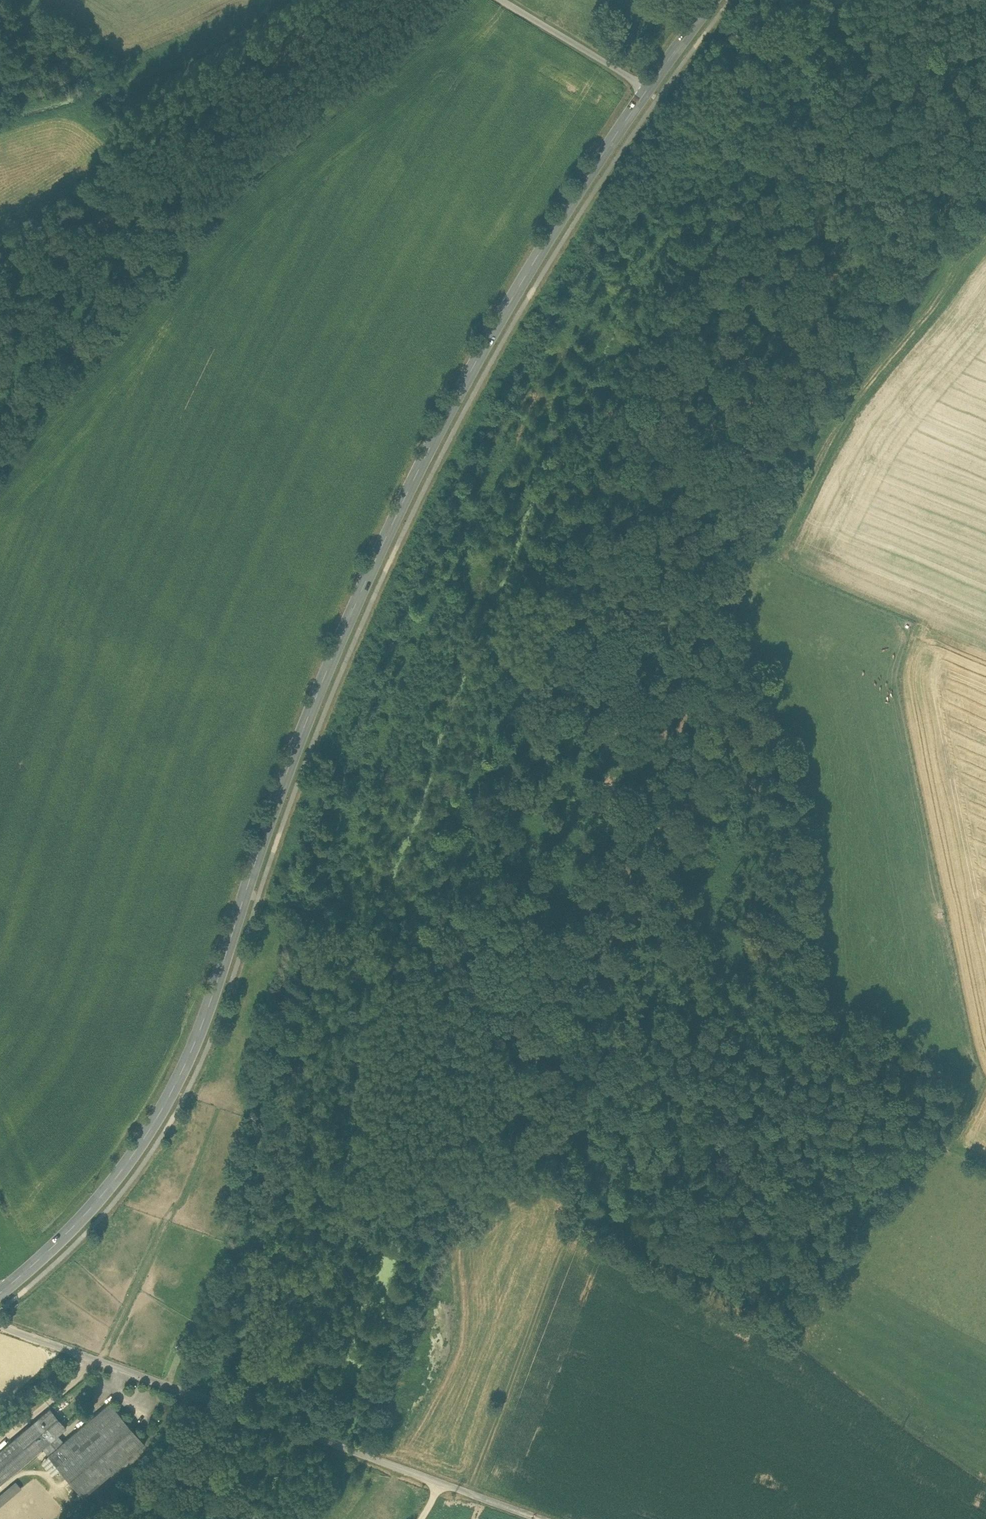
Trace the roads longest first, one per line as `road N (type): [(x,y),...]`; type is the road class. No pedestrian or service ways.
road 1 (secondary): [(0,1292),(97,1200),(166,1103),(366,579),(487,341),(648,86)]
road 2 (unclassified): [(0,1324),(542,1518)]
road 3 (residential): [(506,0),(648,86)]

